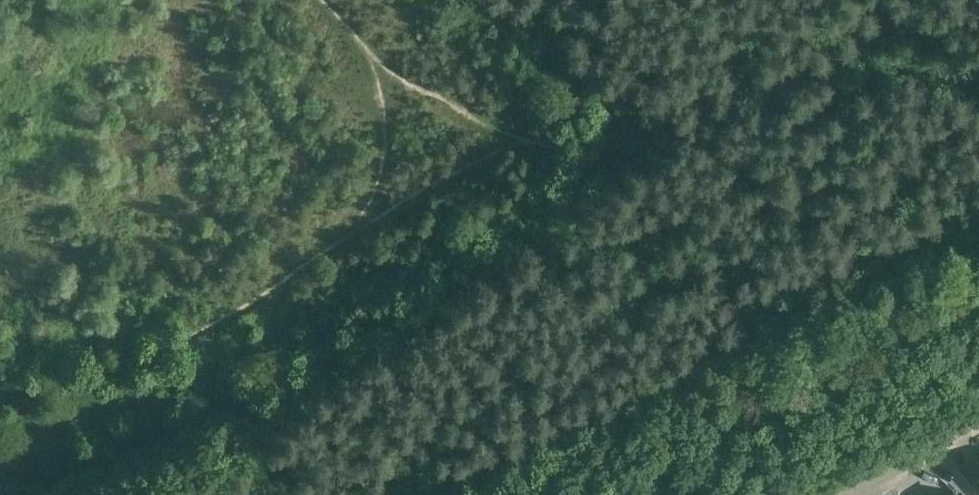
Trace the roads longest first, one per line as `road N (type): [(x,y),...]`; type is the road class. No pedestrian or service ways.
road 1 (track): [(0,382),(58,380),(218,320),(534,135),(363,45)]
road 2 (residential): [(978,416),(855,494)]

